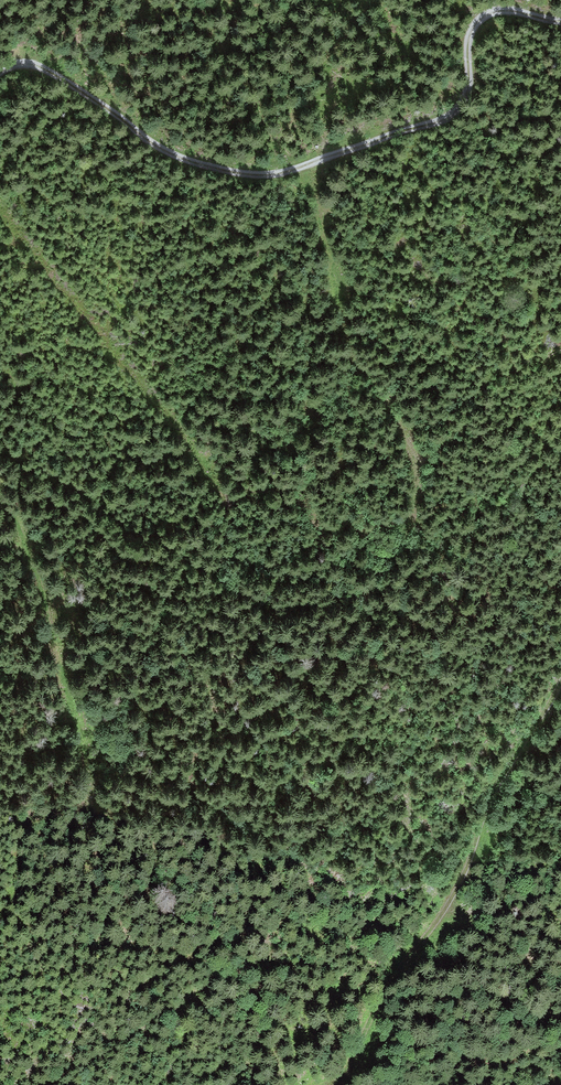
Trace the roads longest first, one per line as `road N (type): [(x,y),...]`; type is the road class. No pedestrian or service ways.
road 1 (track): [(560,19),(489,11),(468,33),(468,82),(452,110),(278,173),(178,158),(44,69),(0,73)]
road 2 (track): [(560,676),(489,798),(446,903),(336,1084)]
road 3 (track): [(301,166),(345,336),(413,463),(412,514),(388,524)]
road 4 (track): [(0,494),(36,574),(85,758)]

